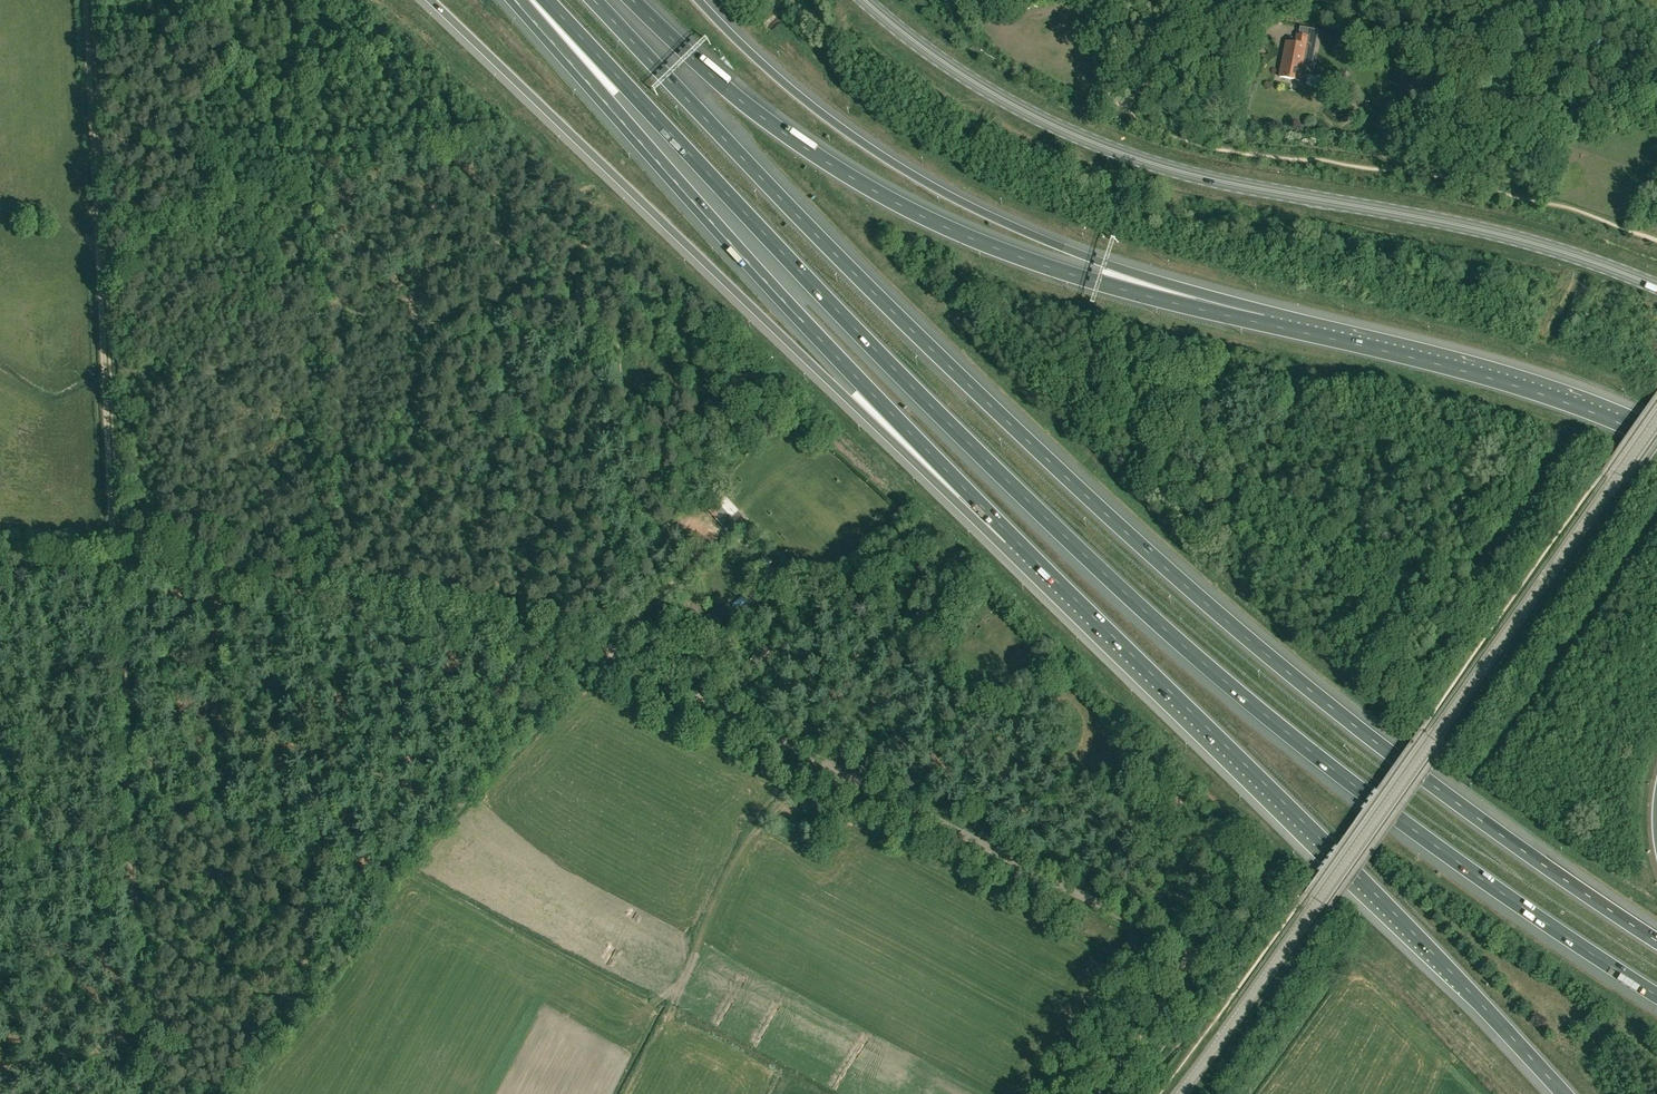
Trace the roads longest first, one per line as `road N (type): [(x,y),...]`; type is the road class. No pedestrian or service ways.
road 1 (motorway): [(546,0),(918,393),(1206,666),(1446,854),(1656,994)]
road 2 (motorway): [(1656,943),(1362,732),(1111,519),(860,278),(595,0)]
road 3 (secondary): [(1656,286),(1476,228),(1179,172),(1105,147),(983,87),(866,0)]
road 4 (tertiary): [(1181,1093),(1656,420)]
road 5 (unclassified): [(1097,1093),(1179,978),(1175,946),(605,652)]
road 6 (motorway): [(432,0),(967,511),(1011,537)]
road 7 (motorway): [(1011,537),(1431,952),(1562,1093)]
road 8 (motorway): [(518,0),(757,273),(1011,537)]
road 9 (motorway): [(1262,323),(1104,285),(936,224),(755,112),(634,0)]
road 10 (motorway): [(1262,323),(1051,243),(908,172),(784,83),(698,0)]
road 11 (track): [(86,0),(113,566)]
road 12 (track): [(113,566),(141,1093)]
road 13 (track): [(605,652),(121,565)]
road 14 (motorway): [(1656,442),(1512,384),(1262,323)]
road 15 (track): [(605,652),(737,519)]
road 16 (track): [(131,896),(0,912)]
road 17 (track): [(1126,109),(1109,103),(1101,0)]

